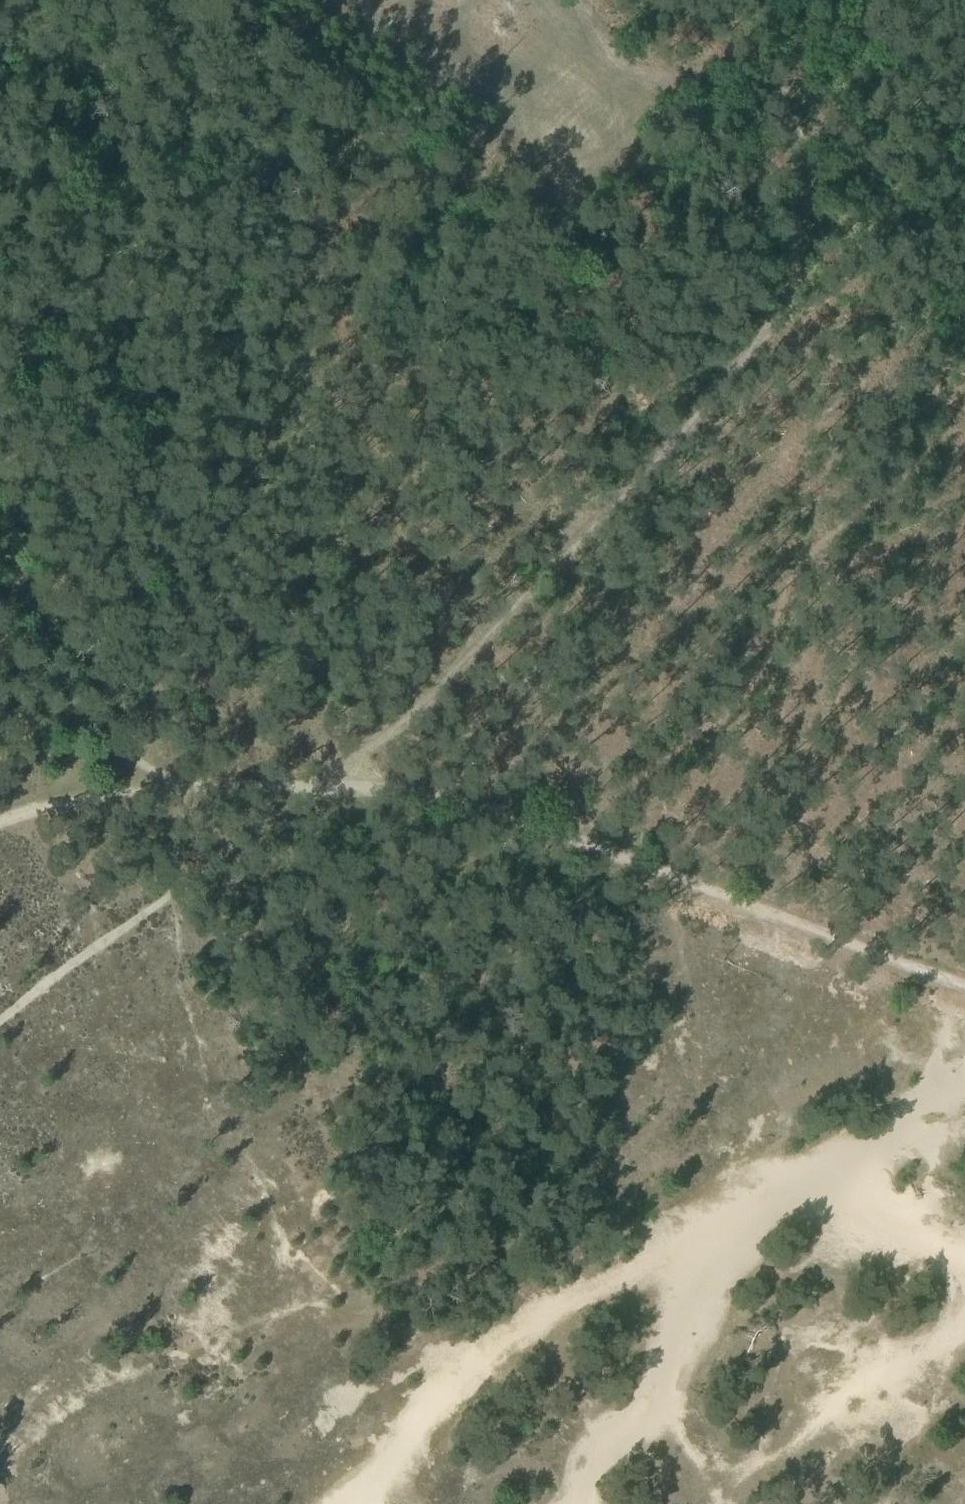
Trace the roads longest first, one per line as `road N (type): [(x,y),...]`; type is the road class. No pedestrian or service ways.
road 1 (track): [(345,789),(452,795),(758,910),(964,972)]
road 2 (track): [(0,547),(87,719),(157,787)]
road 3 (track): [(157,787),(345,789)]
road 4 (track): [(0,824),(157,787)]

